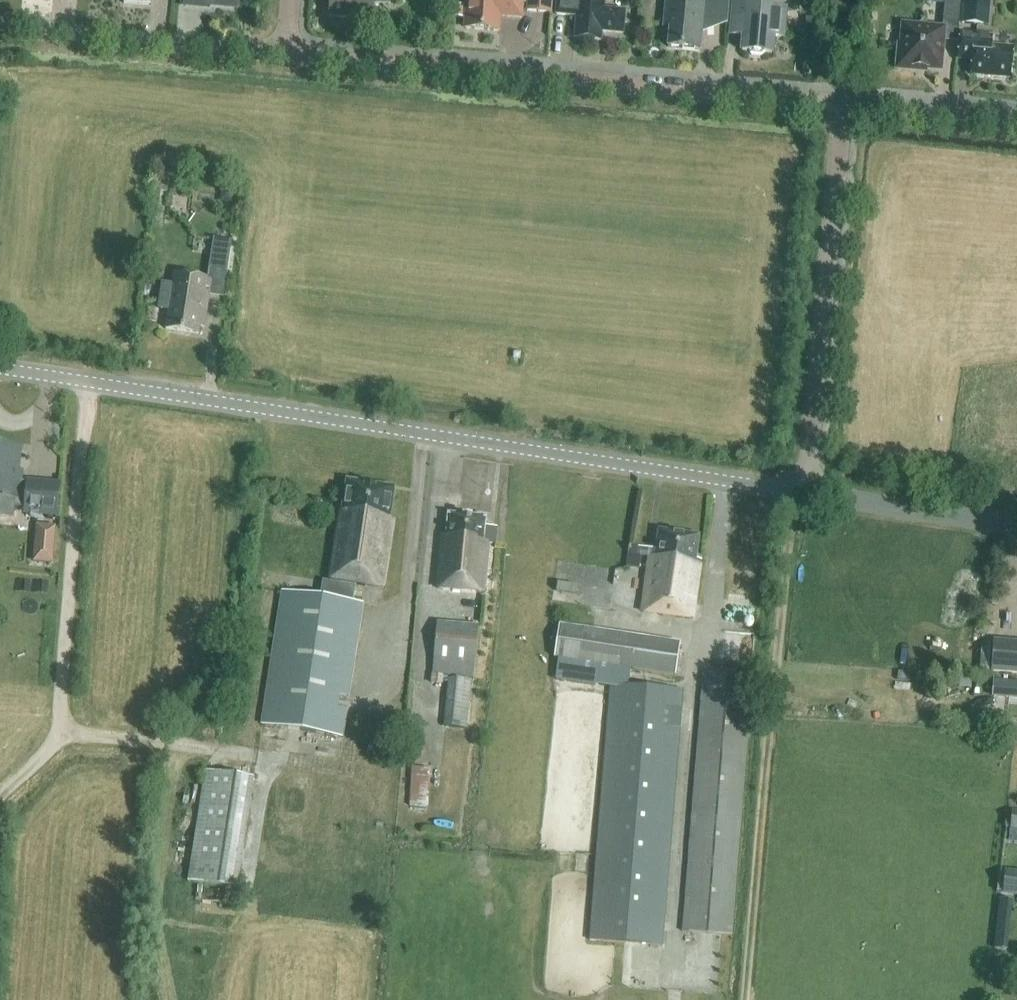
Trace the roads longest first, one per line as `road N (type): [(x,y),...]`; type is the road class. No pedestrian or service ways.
road 1 (tertiary): [(1016,526),(0,369)]
road 2 (residential): [(845,102),(291,54)]
road 3 (track): [(801,491),(845,102)]
road 4 (residential): [(291,54),(39,30)]
road 5 (residential): [(845,102),(1016,117)]

